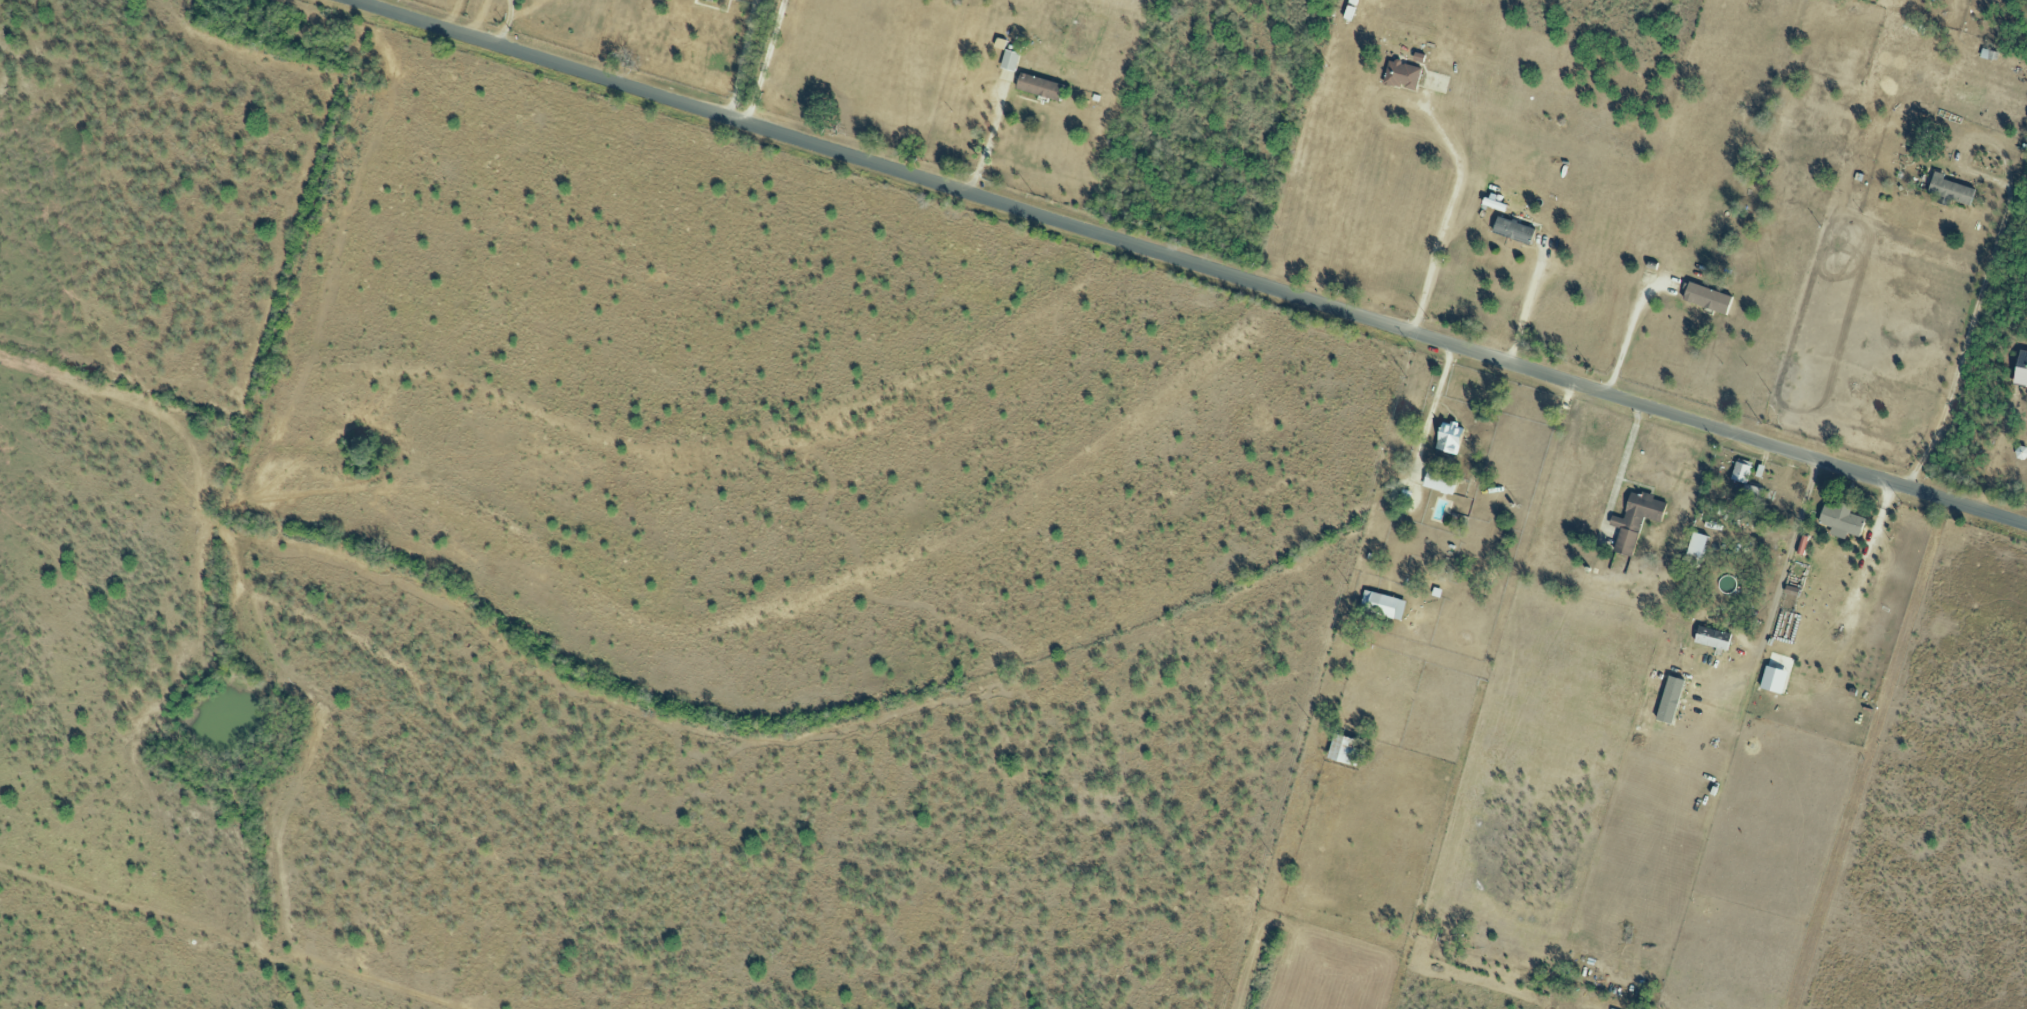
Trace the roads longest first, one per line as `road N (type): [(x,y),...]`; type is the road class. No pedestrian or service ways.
road 1 (residential): [(2026,525),(355,0)]

